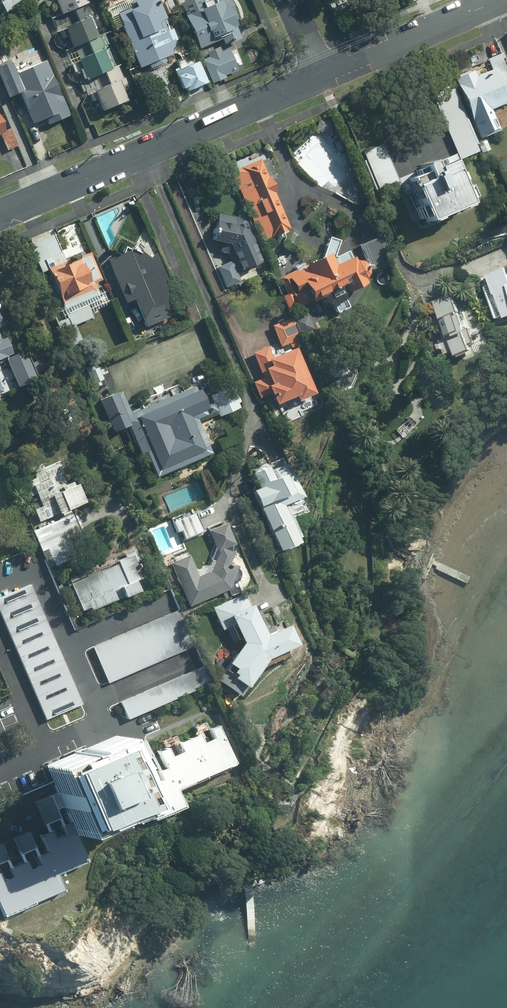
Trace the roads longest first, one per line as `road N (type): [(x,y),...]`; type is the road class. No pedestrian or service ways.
road 1 (residential): [(322,75),(0,214)]
road 2 (residential): [(499,0),(322,75)]

